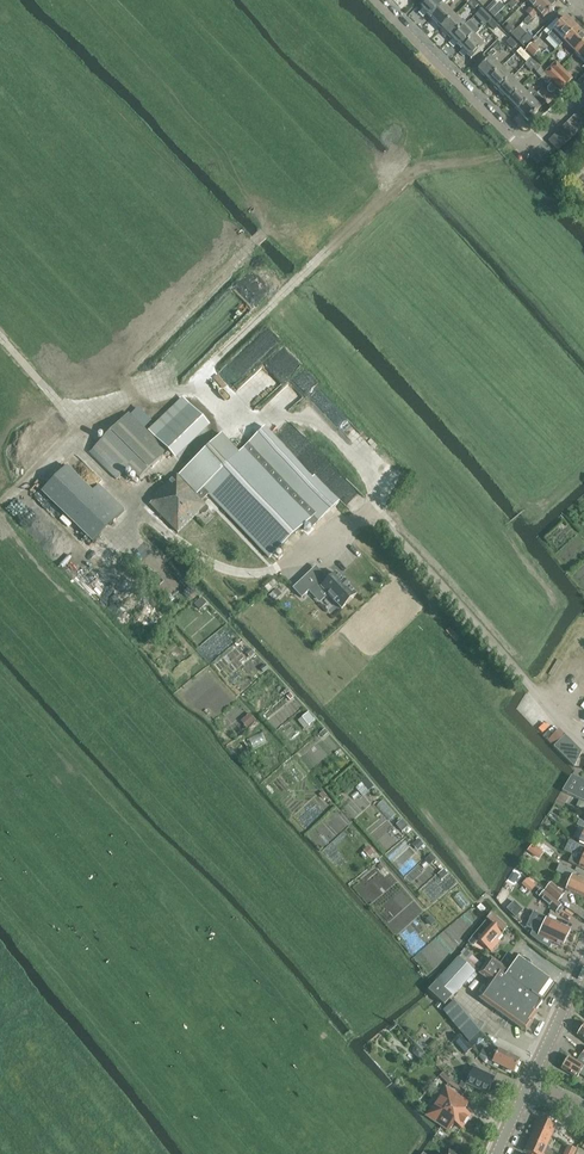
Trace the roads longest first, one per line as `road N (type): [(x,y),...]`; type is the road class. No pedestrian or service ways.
road 1 (track): [(515,141),(490,159),(422,169),(204,374)]
road 2 (unclassified): [(375,0),(524,150),(583,90)]
road 3 (unclassified): [(583,747),(388,526)]
road 4 (track): [(204,374),(245,417),(314,417),(341,438),(367,474),(372,513),(388,526)]
road 5 (track): [(141,531),(149,527),(219,567),(269,572),(305,560),(372,513)]
road 6 (track): [(201,595),(141,531),(132,501),(238,410)]
road 7 (track): [(204,374),(166,399),(77,423),(0,337)]
road 8 (tertiary): [(534,1086),(583,971)]

